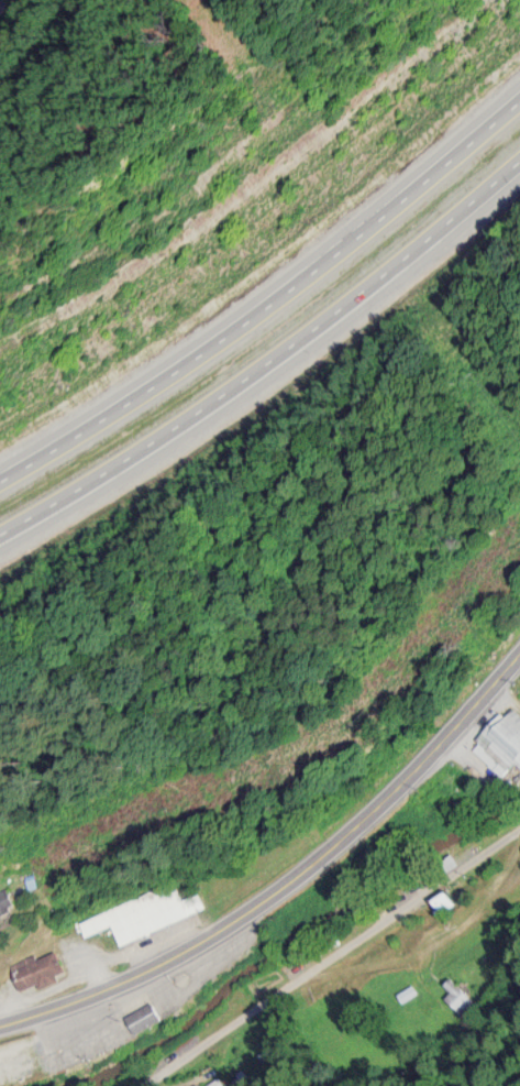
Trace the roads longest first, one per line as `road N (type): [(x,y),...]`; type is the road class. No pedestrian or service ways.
road 1 (primary): [(0,1023),(126,978),(213,932),(295,875),(444,736),(519,649)]
road 2 (motorway): [(519,99),(307,282),(186,370),(0,484)]
road 3 (motorway): [(0,533),(82,489),(351,308),(519,163)]
road 4 (residential): [(144,1085),(519,829)]

